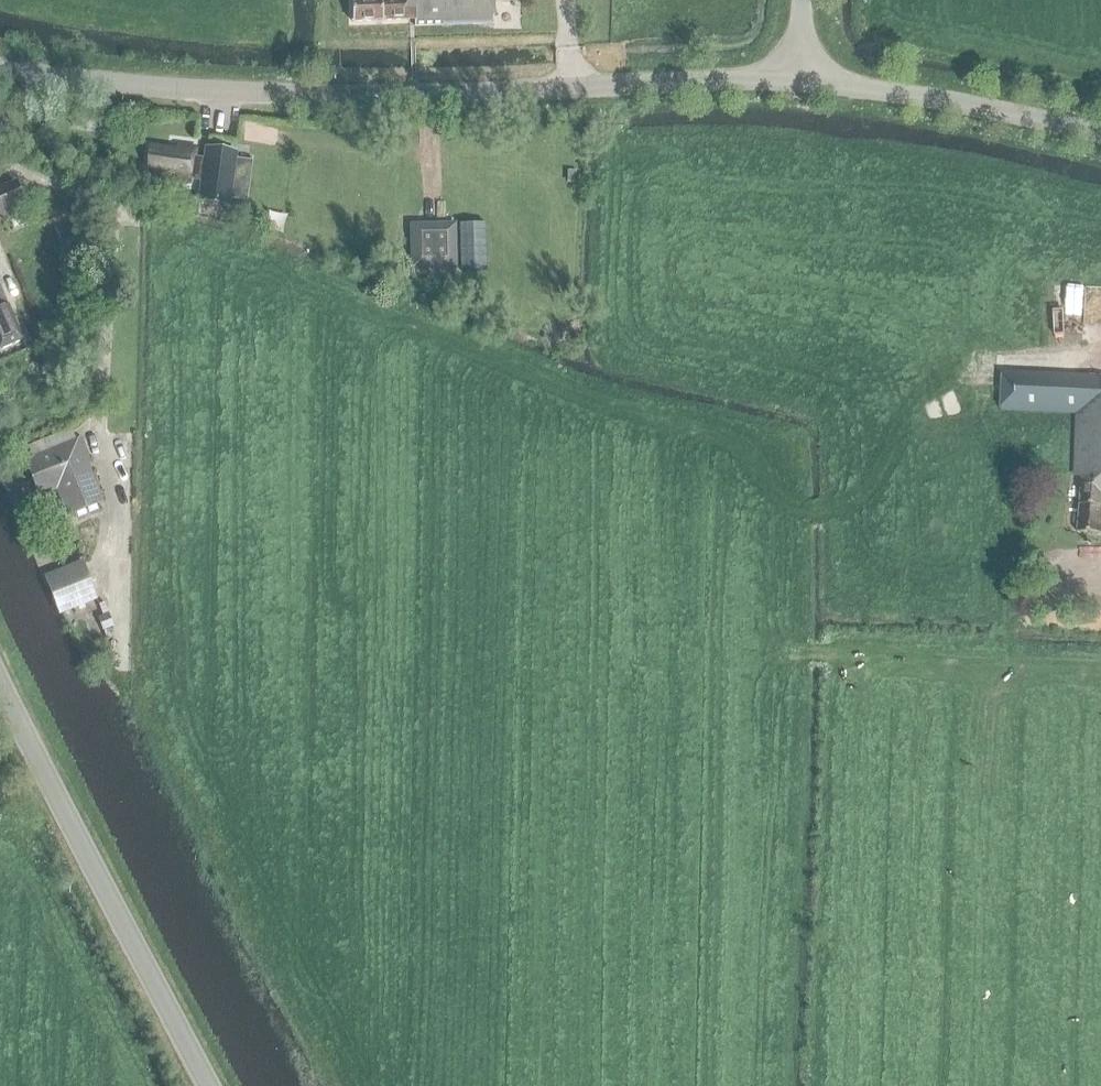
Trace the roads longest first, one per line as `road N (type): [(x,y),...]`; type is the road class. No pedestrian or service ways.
road 1 (tertiary): [(804,83),(437,98),(158,89),(0,69)]
road 2 (secondary): [(208,1085),(0,686)]
road 3 (tertiary): [(804,83),(966,104),(1100,135)]

